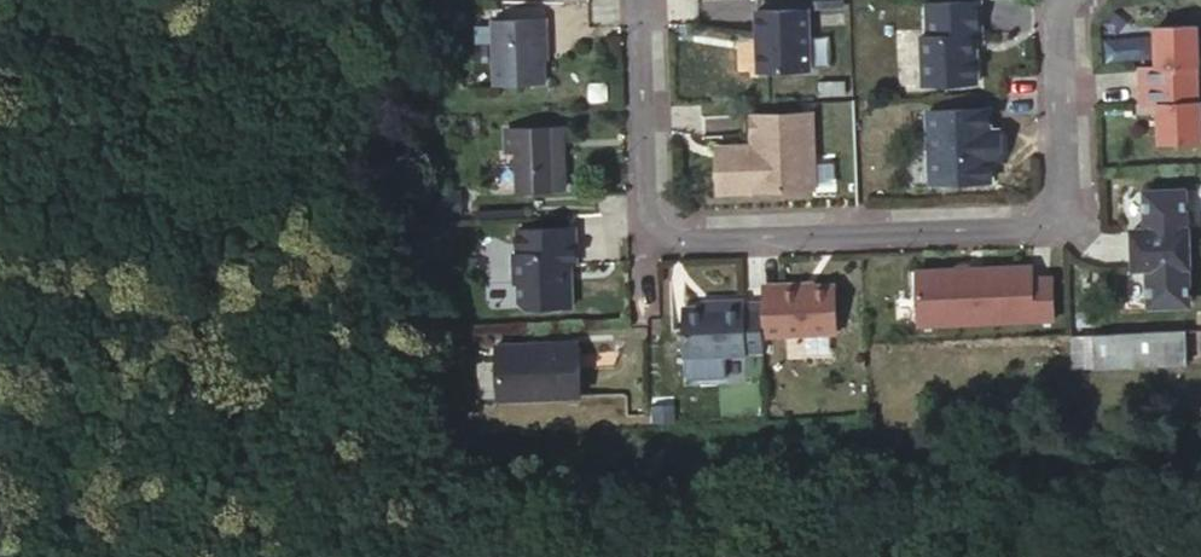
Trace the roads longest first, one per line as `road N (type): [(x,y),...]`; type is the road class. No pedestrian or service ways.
road 1 (residential): [(642,0),(651,213),(663,231),(684,239),(1064,221),(1069,0)]

